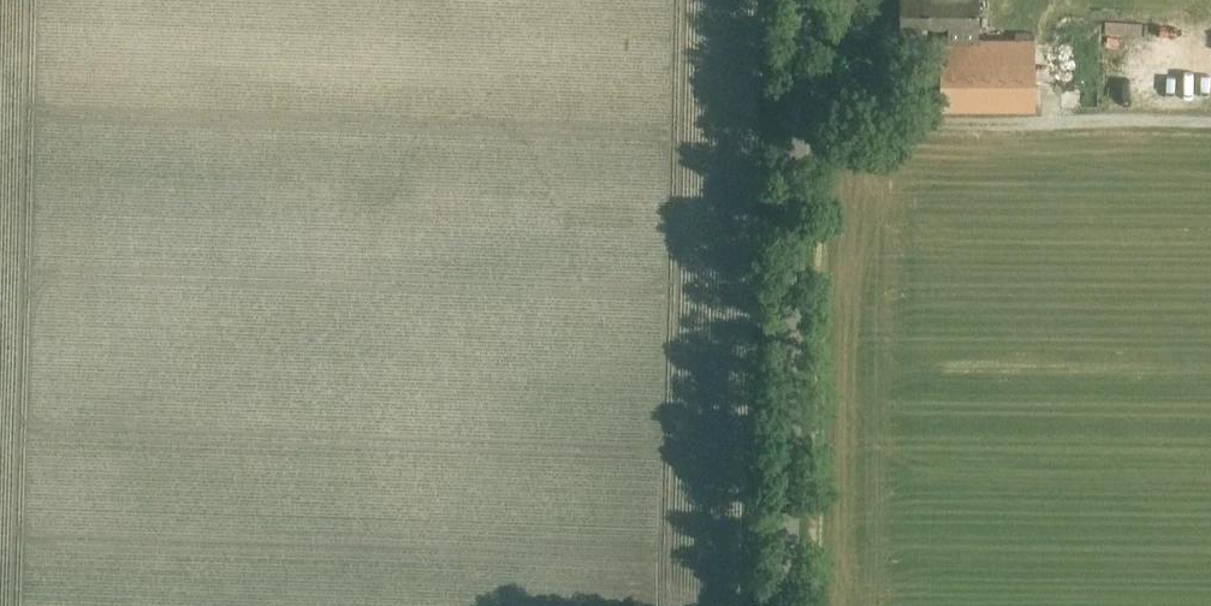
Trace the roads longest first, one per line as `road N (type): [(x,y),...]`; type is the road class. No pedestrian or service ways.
road 1 (unclassified): [(787,605),(802,0)]

